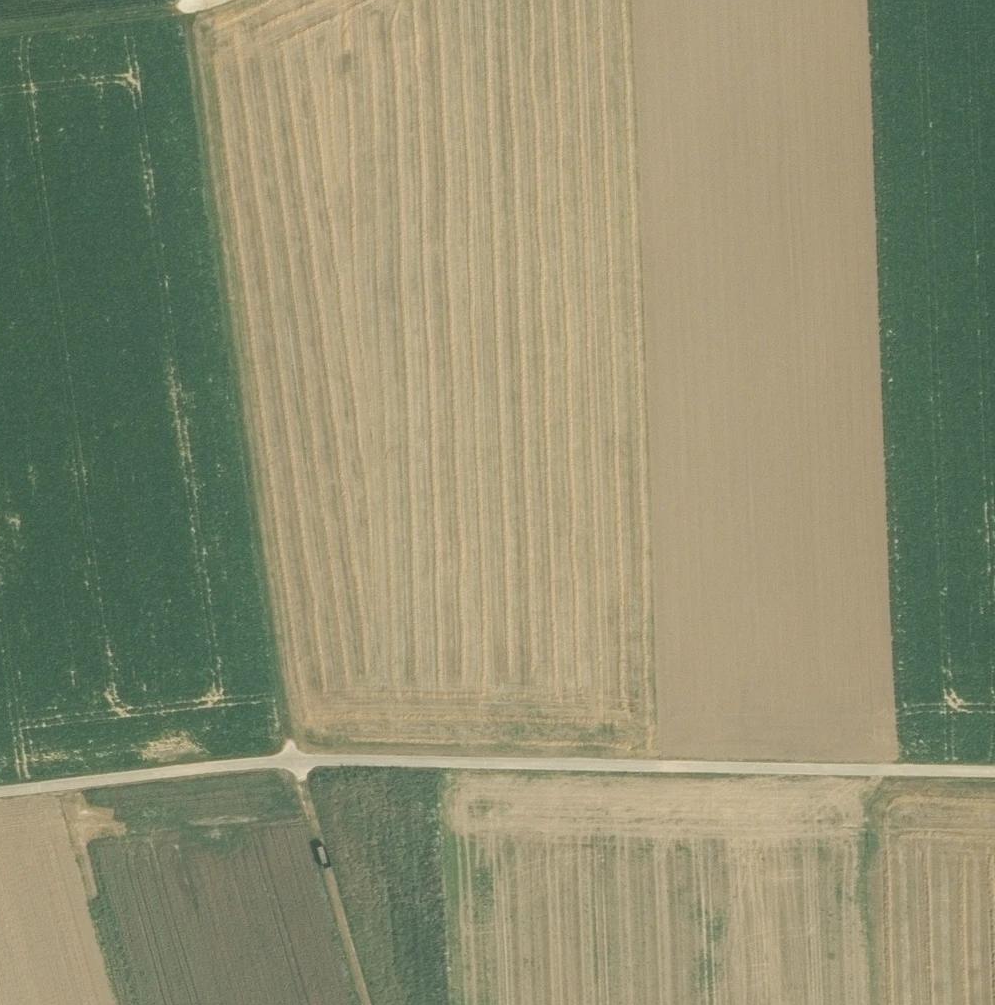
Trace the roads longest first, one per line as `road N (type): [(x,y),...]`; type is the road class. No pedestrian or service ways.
road 1 (track): [(994,771),(294,760),(0,794)]
road 2 (track): [(0,28),(190,6),(294,760)]
road 3 (track): [(373,1004),(294,760)]

